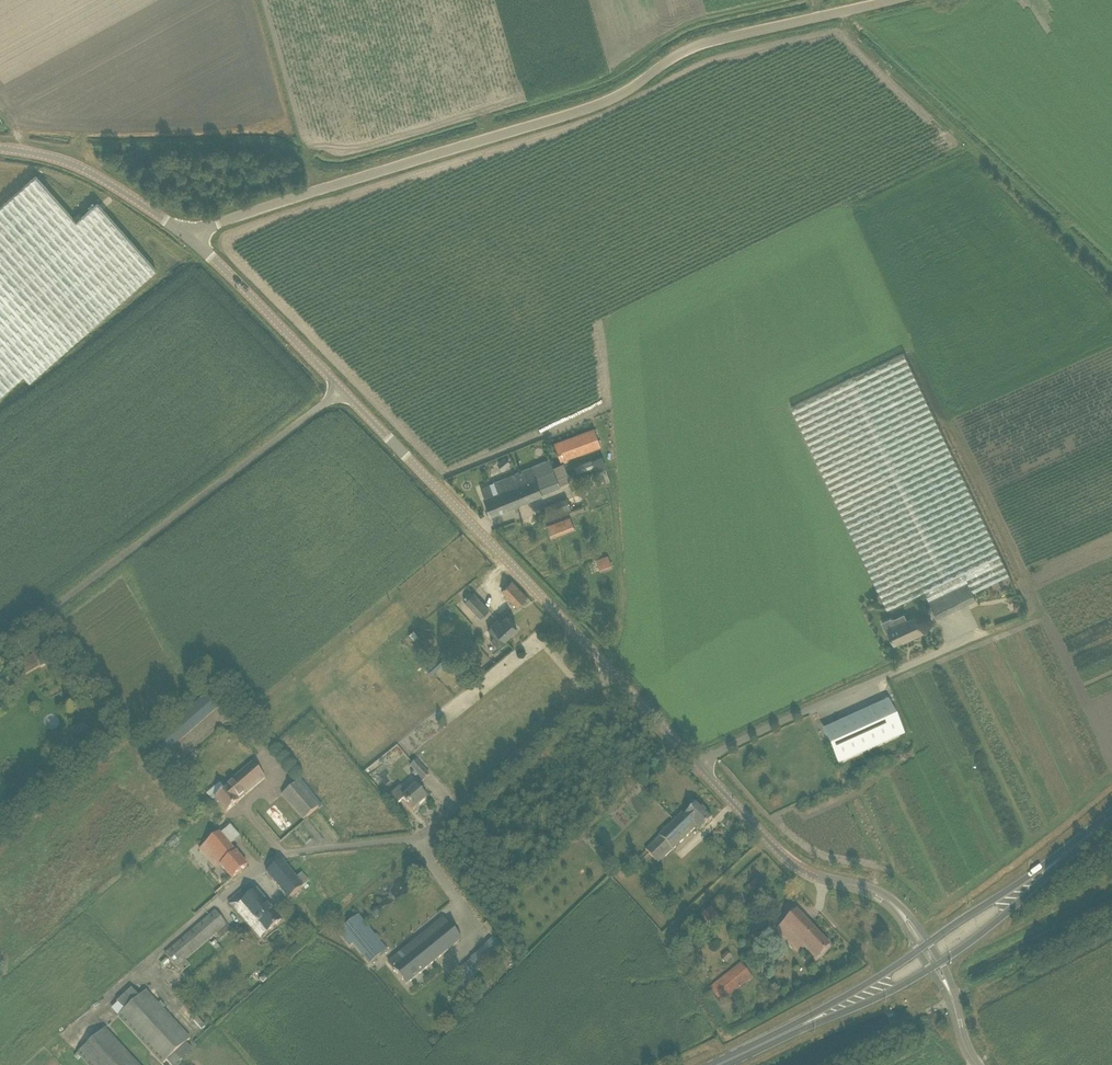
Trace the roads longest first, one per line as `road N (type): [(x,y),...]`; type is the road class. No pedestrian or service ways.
road 1 (unclassified): [(184,236),(381,166),(565,113),(688,46),(880,0)]
road 2 (unclassified): [(339,390),(0,649)]
road 3 (unclassified): [(283,854),(412,841),(609,667)]
road 4 (tertiary): [(609,667),(339,390)]
road 5 (tertiary): [(882,896),(787,861),(609,667)]
road 6 (tertiary): [(339,390),(184,236)]
road 7 (tertiary): [(184,236),(102,178),(0,148)]
road 8 (primary): [(773,1039),(930,969)]
road 9 (primary): [(918,951),(773,1039)]
road 10 (primary): [(942,962),(1059,859)]
road 11 (primary): [(1059,859),(930,942)]

